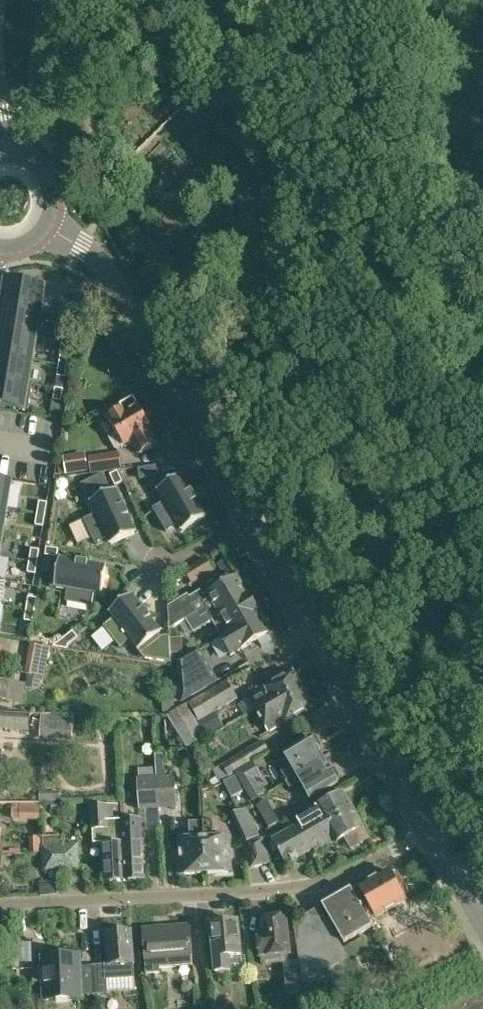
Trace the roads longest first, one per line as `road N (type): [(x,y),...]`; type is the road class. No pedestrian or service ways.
road 1 (residential): [(0,902),(253,892),(339,874),(428,829)]
road 2 (tertiary): [(254,522),(127,296),(94,254),(48,229)]
road 3 (tertiary): [(428,829),(254,522)]

